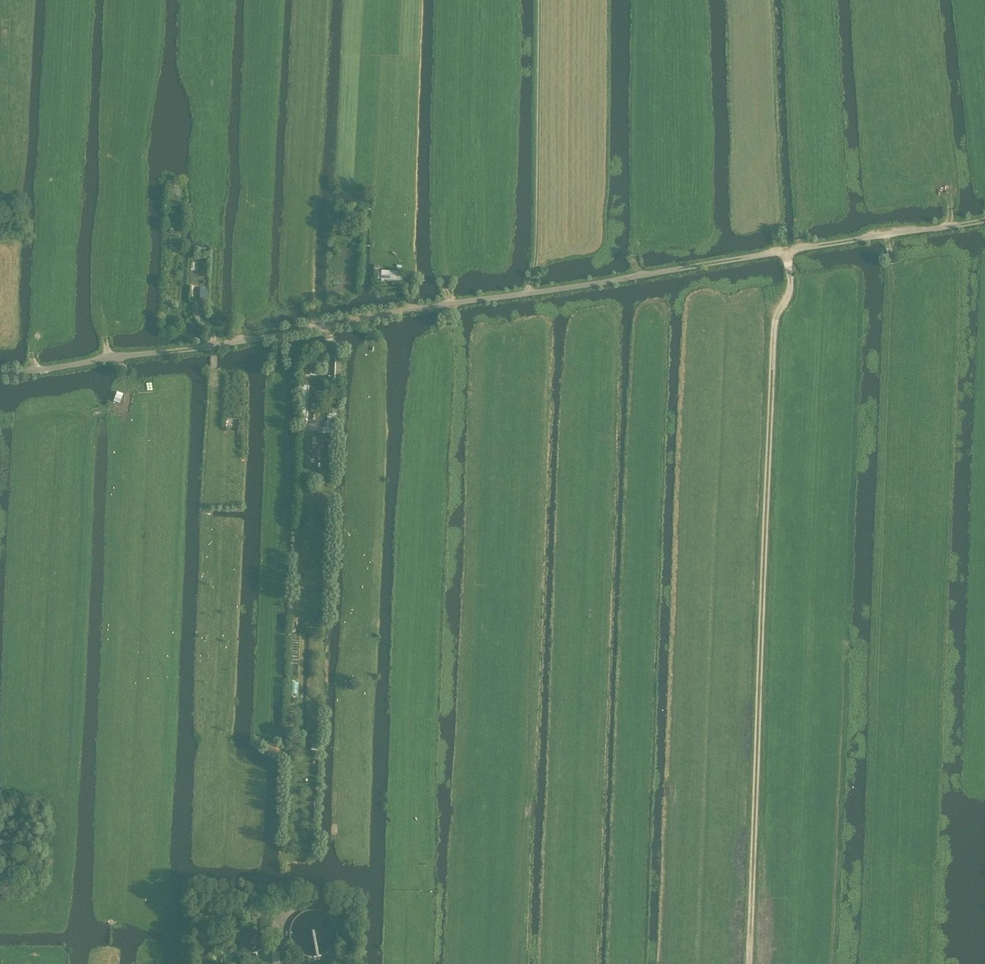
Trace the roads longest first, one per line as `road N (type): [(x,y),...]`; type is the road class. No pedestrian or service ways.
road 1 (track): [(749,963),(775,309),(788,293),(787,251)]
road 2 (track): [(527,294),(536,264),(537,0)]

